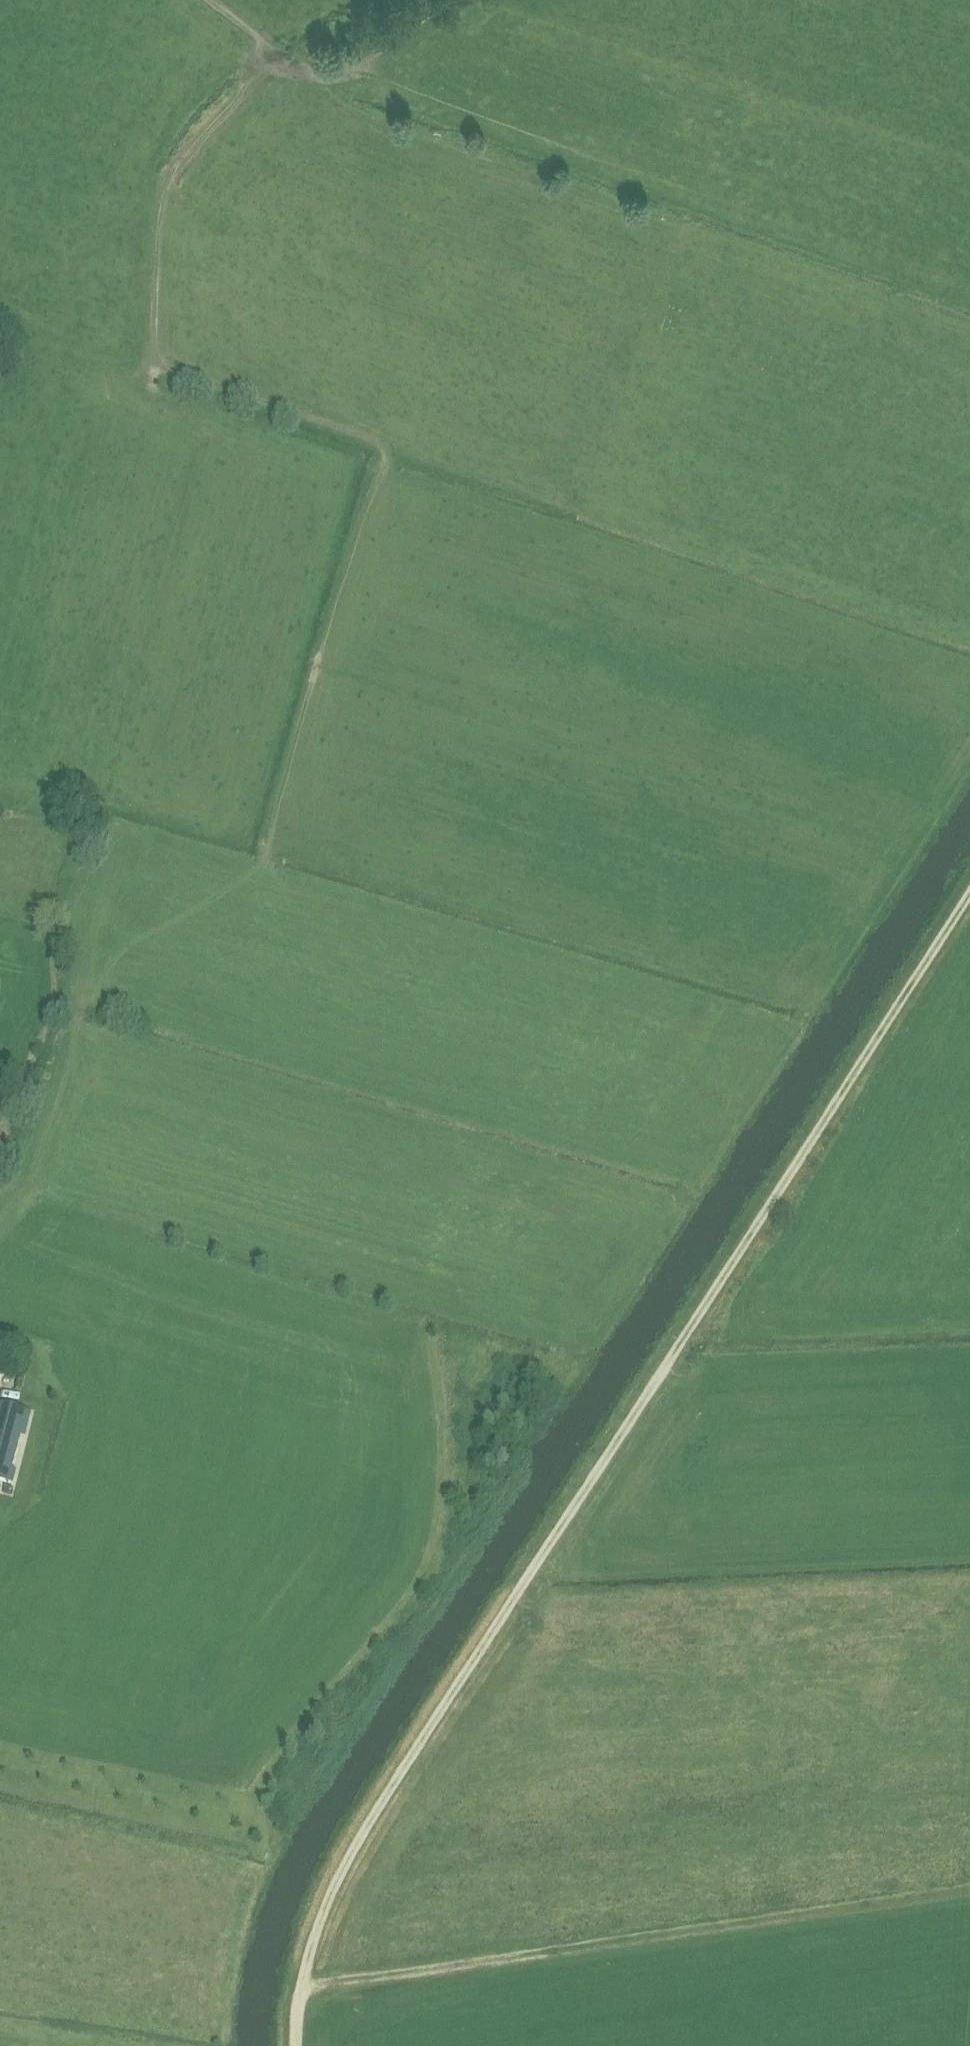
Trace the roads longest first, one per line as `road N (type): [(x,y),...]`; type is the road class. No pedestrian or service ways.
road 1 (track): [(969,897),(340,1875),(297,2000),(298,2045)]

